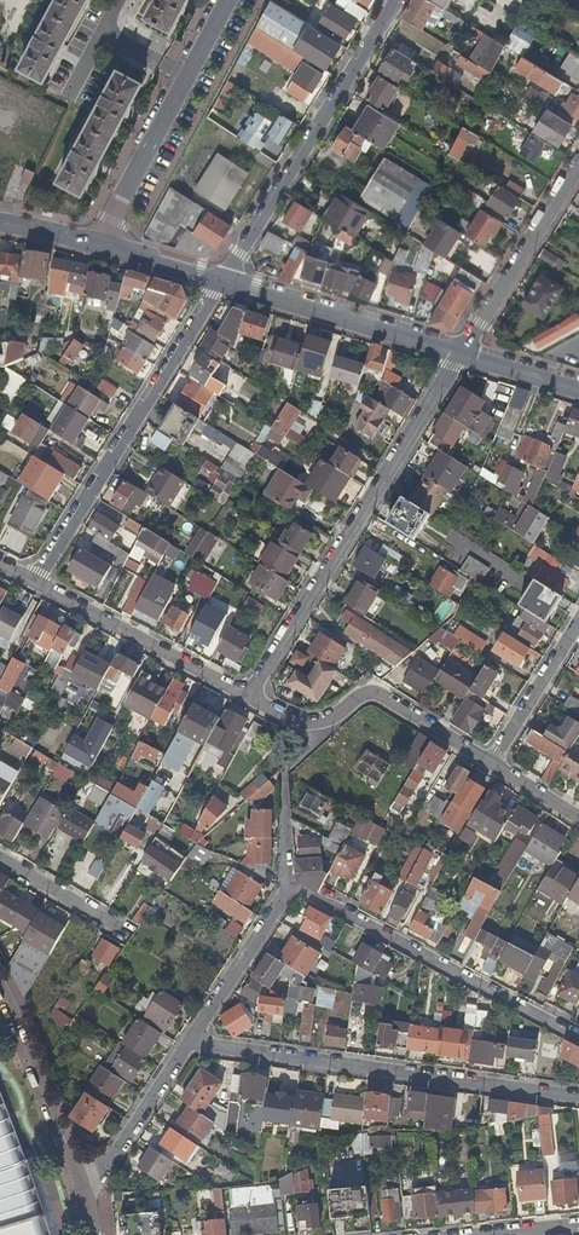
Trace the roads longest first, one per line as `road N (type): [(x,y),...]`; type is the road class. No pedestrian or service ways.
road 1 (residential): [(250,697),(460,355)]
road 2 (residential): [(183,1043),(578,1099)]
road 3 (residential): [(219,280),(37,582)]
road 4 (residential): [(396,0),(219,280)]
road 5 (residential): [(99,246),(228,0)]
road 6 (residential): [(491,767),(380,693),(316,721),(250,697)]
road 7 (tertiary): [(460,355),(219,280)]
road 8 (residential): [(250,697),(37,582)]
road 9 (tertiary): [(83,1189),(0,977)]
road 10 (residential): [(578,169),(460,355)]
road 11 (residential): [(183,1043),(286,889)]
road 12 (residential): [(83,1189),(97,1183),(183,1043)]
road 13 (residential): [(578,624),(491,767)]
road 14 (residential): [(127,935),(0,862)]
road 15 (tertiary): [(219,280),(99,246)]
road 16 (tertiary): [(578,390),(460,355)]

